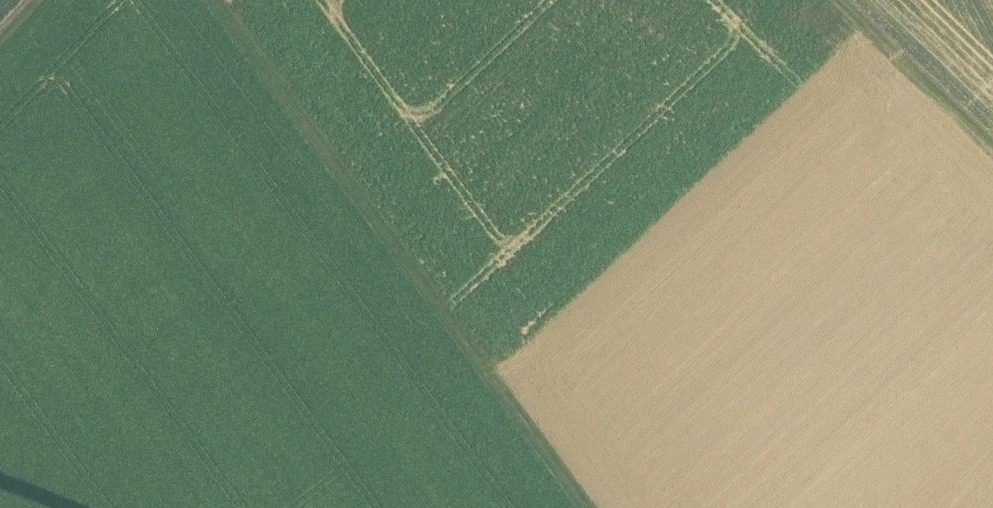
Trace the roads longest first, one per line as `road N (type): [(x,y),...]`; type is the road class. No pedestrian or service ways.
road 1 (track): [(585,507),(211,0)]
road 2 (track): [(844,0),(992,145)]

